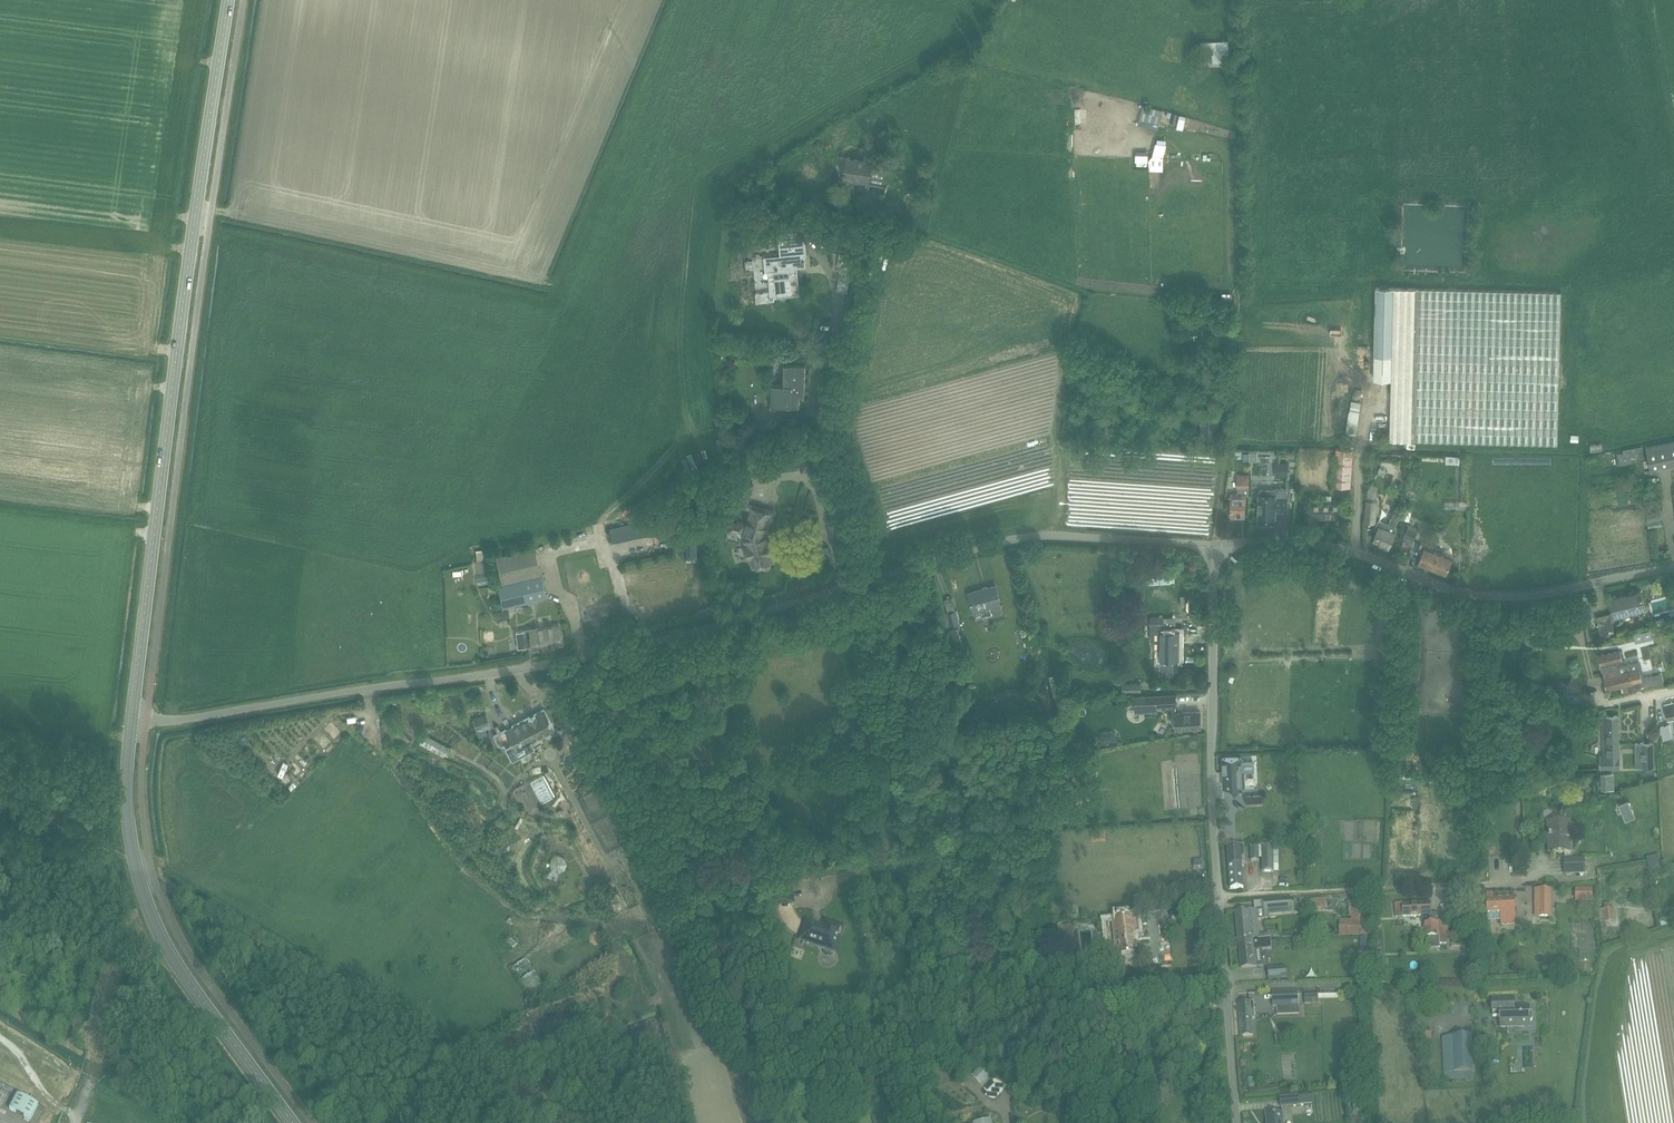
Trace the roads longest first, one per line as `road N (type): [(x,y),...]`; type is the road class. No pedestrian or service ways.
road 1 (unclassified): [(133,718),(181,720),(597,656),(862,579)]
road 2 (secondary): [(133,718),(177,343),(231,0)]
road 3 (unclassified): [(1673,563),(1480,588),(1307,543),(1215,545)]
road 4 (secondary): [(295,1122),(167,948),(141,885),(127,793),(133,718)]
road 5 (track): [(1215,545),(1243,282),(1241,136)]
road 6 (unclassified): [(862,579),(1010,537),(1215,545)]
road 7 (unclassified): [(1214,894),(1207,805),(1215,545)]
road 8 (unclassified): [(1214,894),(1475,881)]
road 9 (residential): [(862,579),(855,502),(829,422),(837,344)]
road 10 (unclassified): [(1233,1122),(1214,894)]
road 11 (track): [(0,785),(125,861)]

